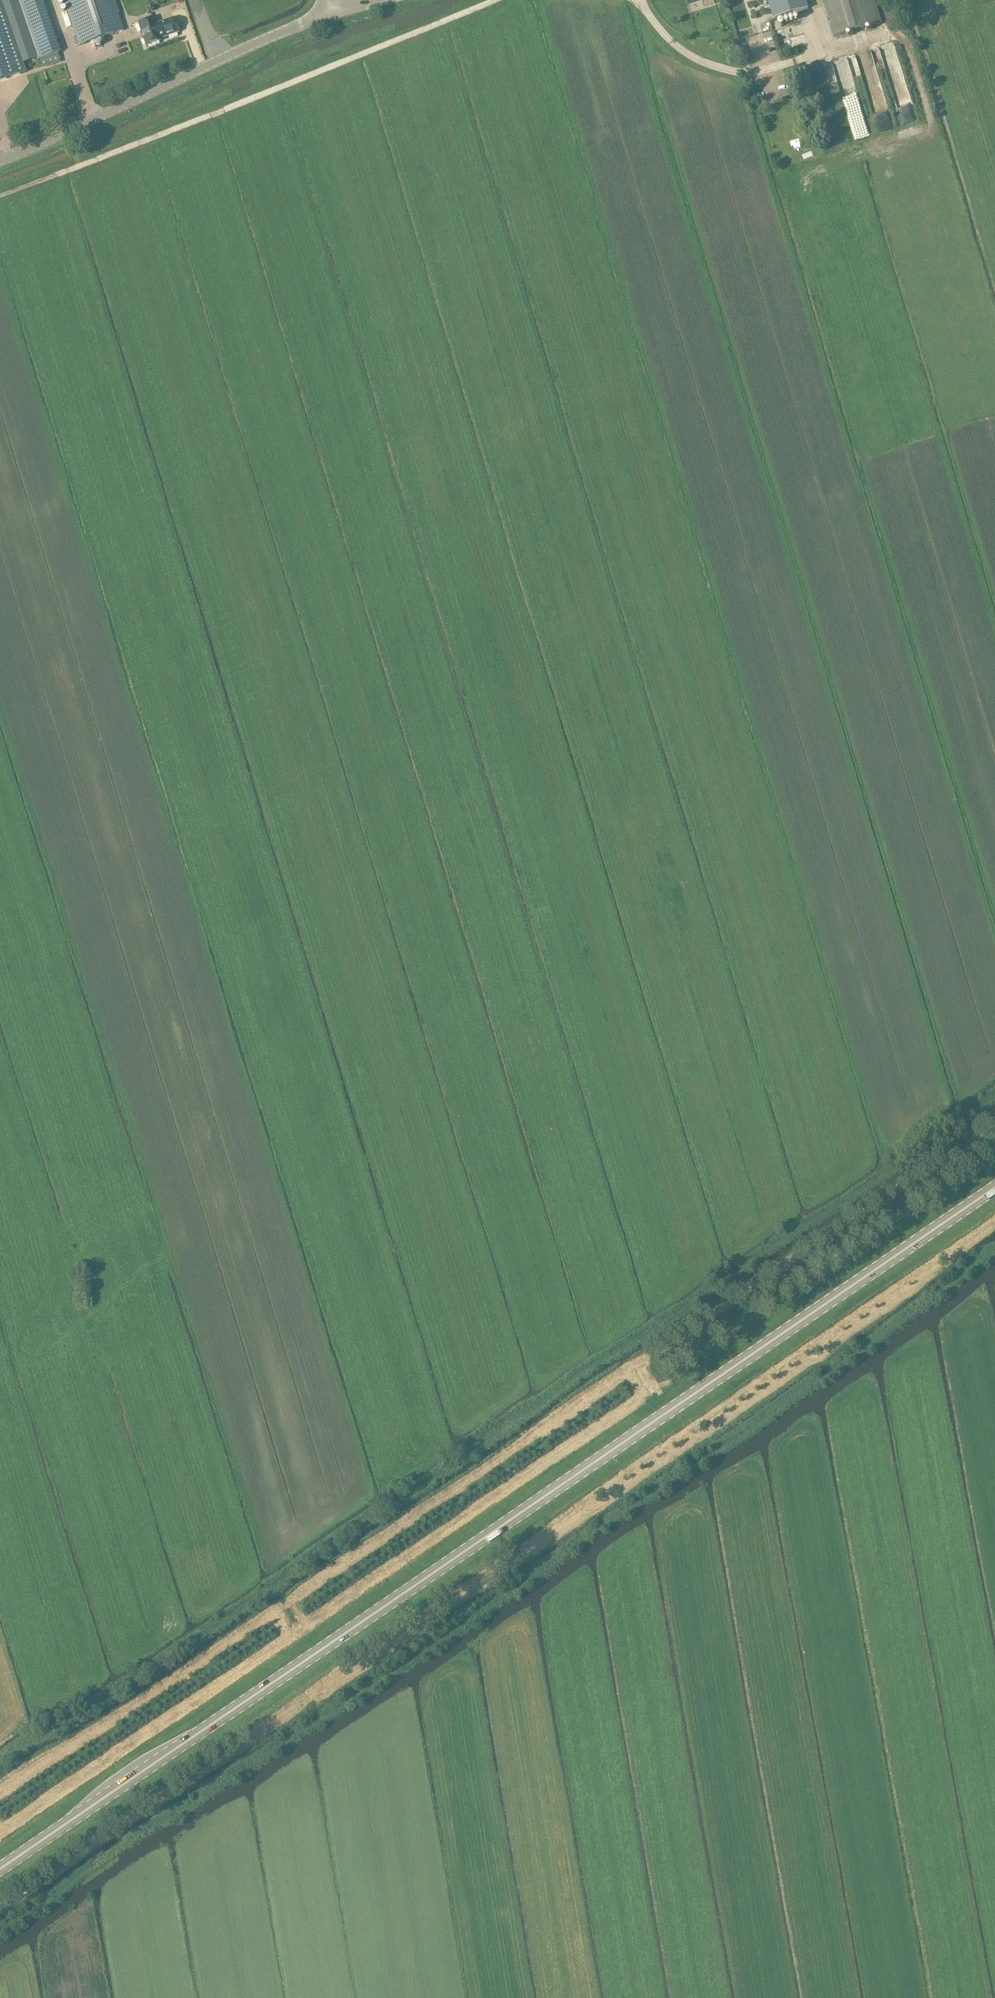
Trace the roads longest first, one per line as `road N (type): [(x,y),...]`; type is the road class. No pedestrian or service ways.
road 1 (track): [(0,1933),(747,1431),(994,1248)]
road 2 (primary): [(0,1869),(994,1188)]
road 3 (track): [(0,196),(495,0)]
road 4 (unclassified): [(0,160),(330,15)]

